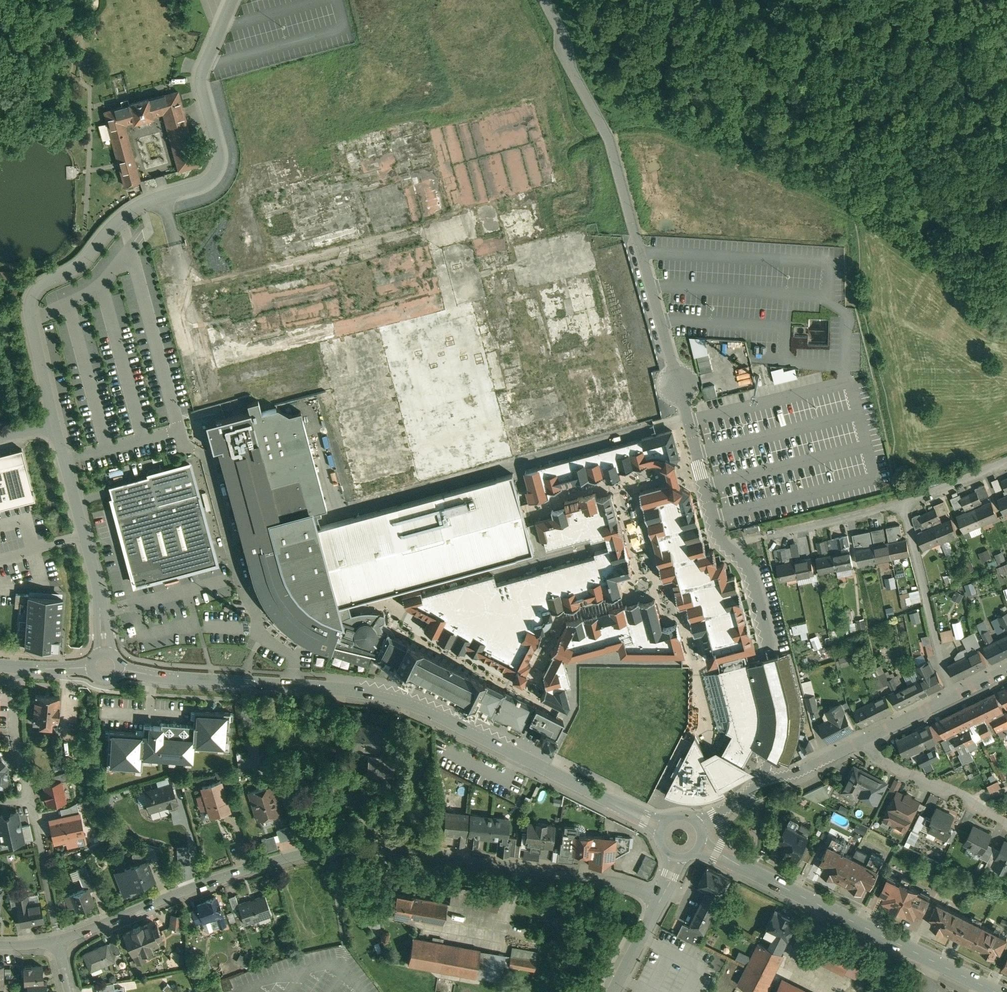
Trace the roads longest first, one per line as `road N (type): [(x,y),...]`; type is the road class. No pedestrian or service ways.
road 1 (residential): [(661,897),(631,884),(380,846),(329,850),(192,887),(58,941)]
road 2 (residential): [(56,426),(30,300),(132,209),(212,173),(219,150),(201,77),(231,0)]
road 3 (tertiary): [(105,666),(386,696),(614,803)]
road 4 (track): [(810,28),(848,73),(857,299),(904,504)]
road 5 (residential): [(676,372),(609,138),(546,0)]
road 6 (tertiary): [(738,863),(997,991)]
road 7 (residential): [(760,780),(784,714),(752,577),(724,545)]
road 8 (residential): [(105,666),(95,570),(56,426)]
road 9 (residential): [(957,693),(943,666),(904,504)]
road 10 (residential): [(904,504),(724,545)]
road 11 (residential): [(855,744),(1006,820)]
road 12 (residential): [(724,545),(681,396)]

